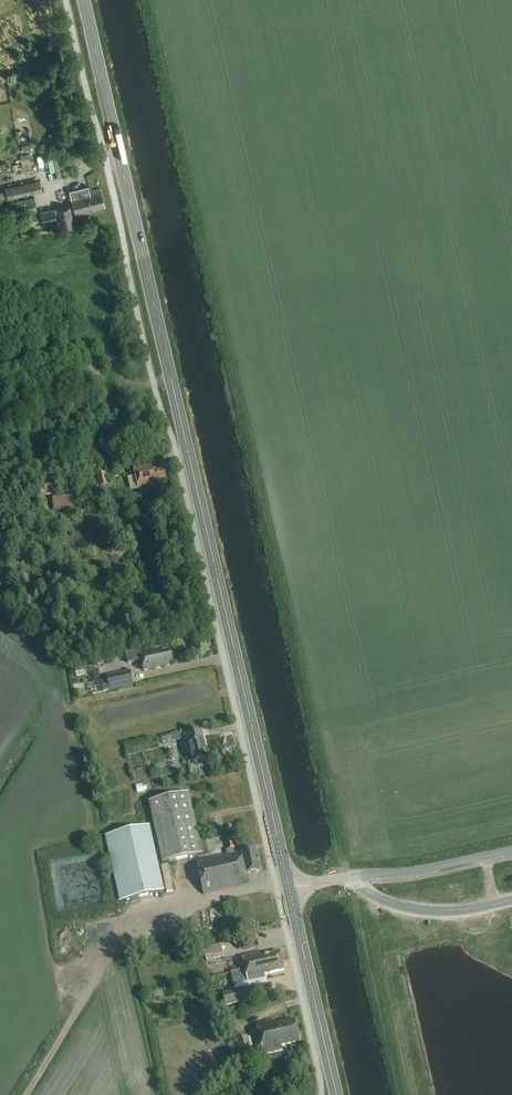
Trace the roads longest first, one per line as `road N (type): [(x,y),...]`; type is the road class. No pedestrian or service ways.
road 1 (primary): [(289,889),(84,0)]
road 2 (unclassified): [(511,850),(289,889)]
road 3 (primary): [(337,1094),(289,889)]
road 4 (track): [(136,917),(24,1094)]

